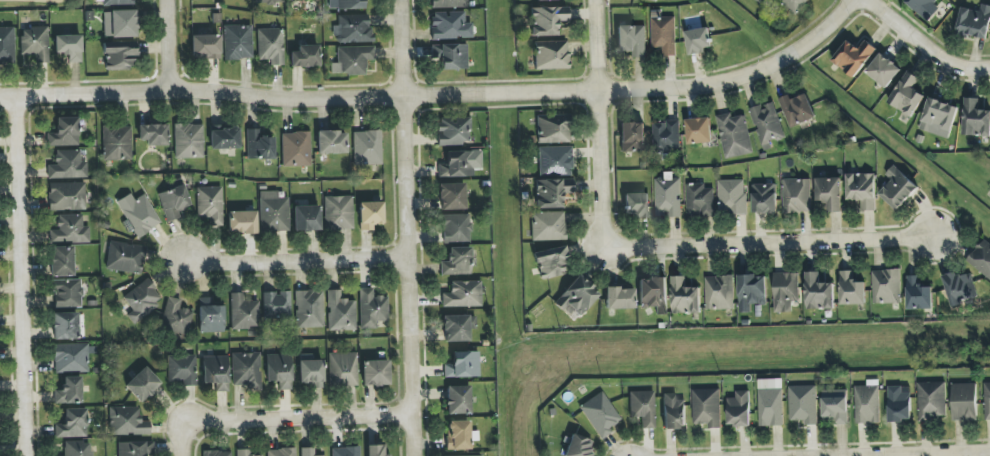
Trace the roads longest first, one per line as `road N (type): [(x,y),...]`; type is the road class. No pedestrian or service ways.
road 1 (residential): [(0,97),(169,90),(306,100),(598,91),(688,87),(754,73)]
road 2 (residential): [(413,455),(400,0)]
road 3 (residential): [(18,96),(27,455)]
road 4 (residential): [(602,251),(937,238)]
road 5 (residential): [(597,0),(602,251)]
road 6 (residential): [(408,259),(184,262)]
road 7 (residential): [(412,417),(244,421)]
road 8 (residential): [(869,0),(940,59),(989,70)]
road 9 (residential): [(754,73),(806,48),(854,0)]

